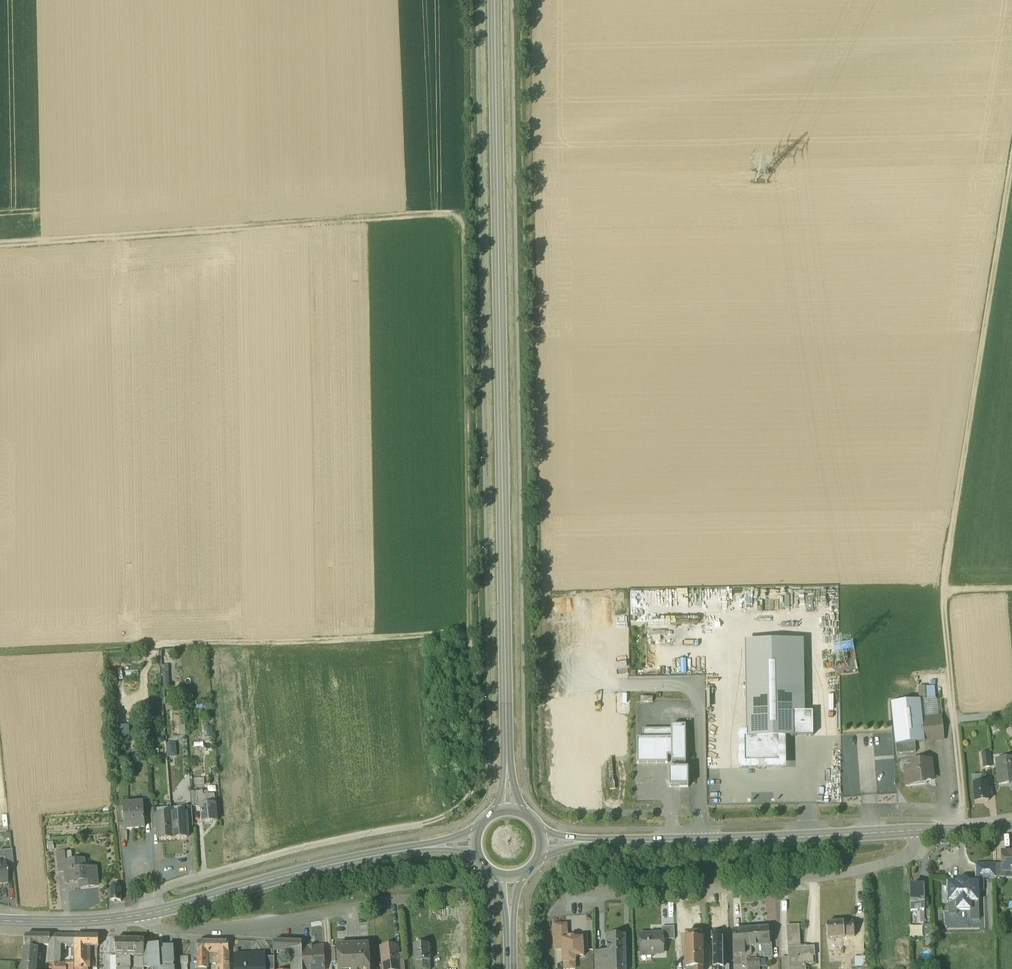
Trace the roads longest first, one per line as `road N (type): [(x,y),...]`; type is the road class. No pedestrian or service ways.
road 1 (track): [(475,762),(461,221),(446,210),(0,245)]
road 2 (track): [(530,0),(538,776),(560,806),(671,808)]
road 3 (primary): [(507,760),(494,0)]
road 4 (track): [(473,635),(0,657)]
road 5 (track): [(945,588),(1011,156)]
road 6 (residential): [(915,827),(912,849),(860,869),(726,886),(572,886)]
road 7 (track): [(475,762),(470,798),(453,814),(318,841),(171,885)]
road 8 (secondary): [(584,838),(915,827)]
road 9 (residential): [(149,912),(157,926),(176,930),(459,890)]
road 10 (secondary): [(149,912),(426,843)]
road 11 (track): [(963,826),(945,588)]
road 12 (secondary): [(0,919),(149,912)]

